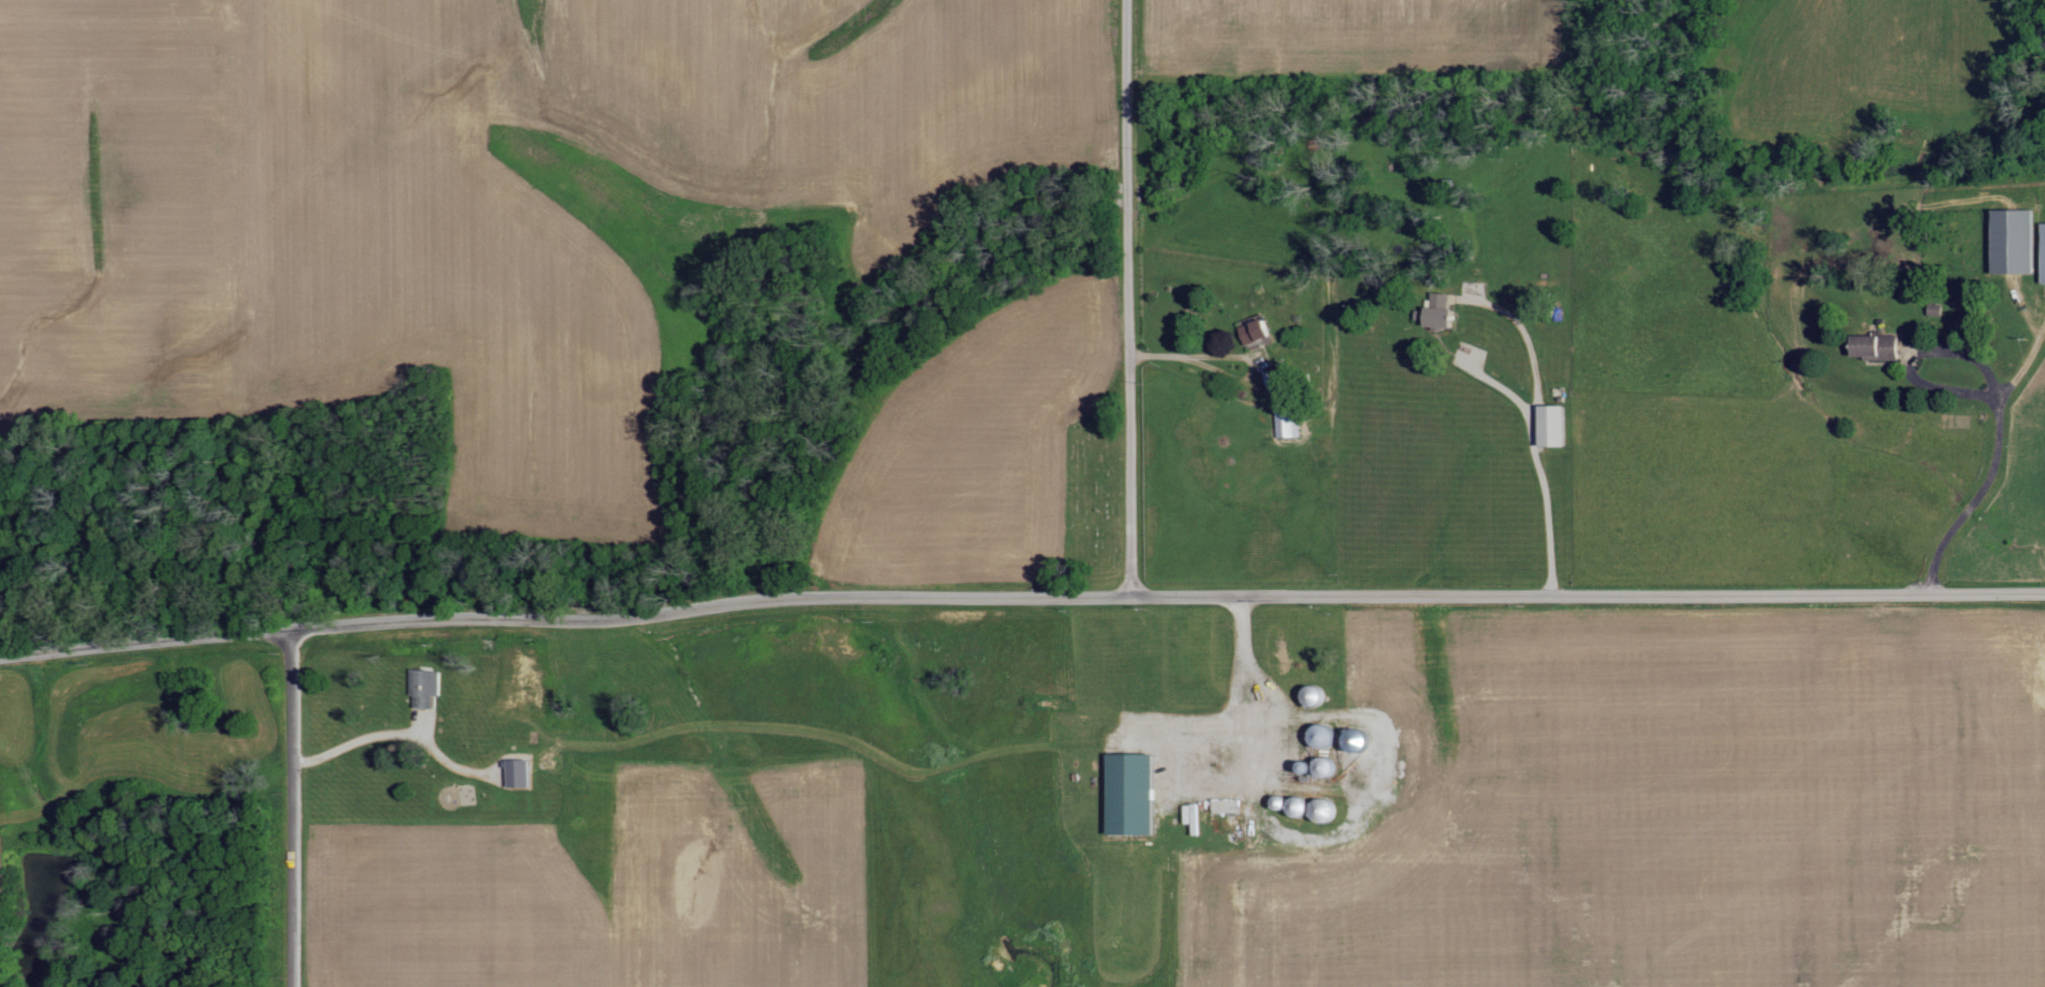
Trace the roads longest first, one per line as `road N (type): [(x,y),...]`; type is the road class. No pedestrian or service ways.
road 1 (tertiary): [(0,654),(773,600),(2044,592)]
road 2 (residential): [(1134,599),(1134,0)]
road 3 (tertiary): [(295,986),(294,629)]

